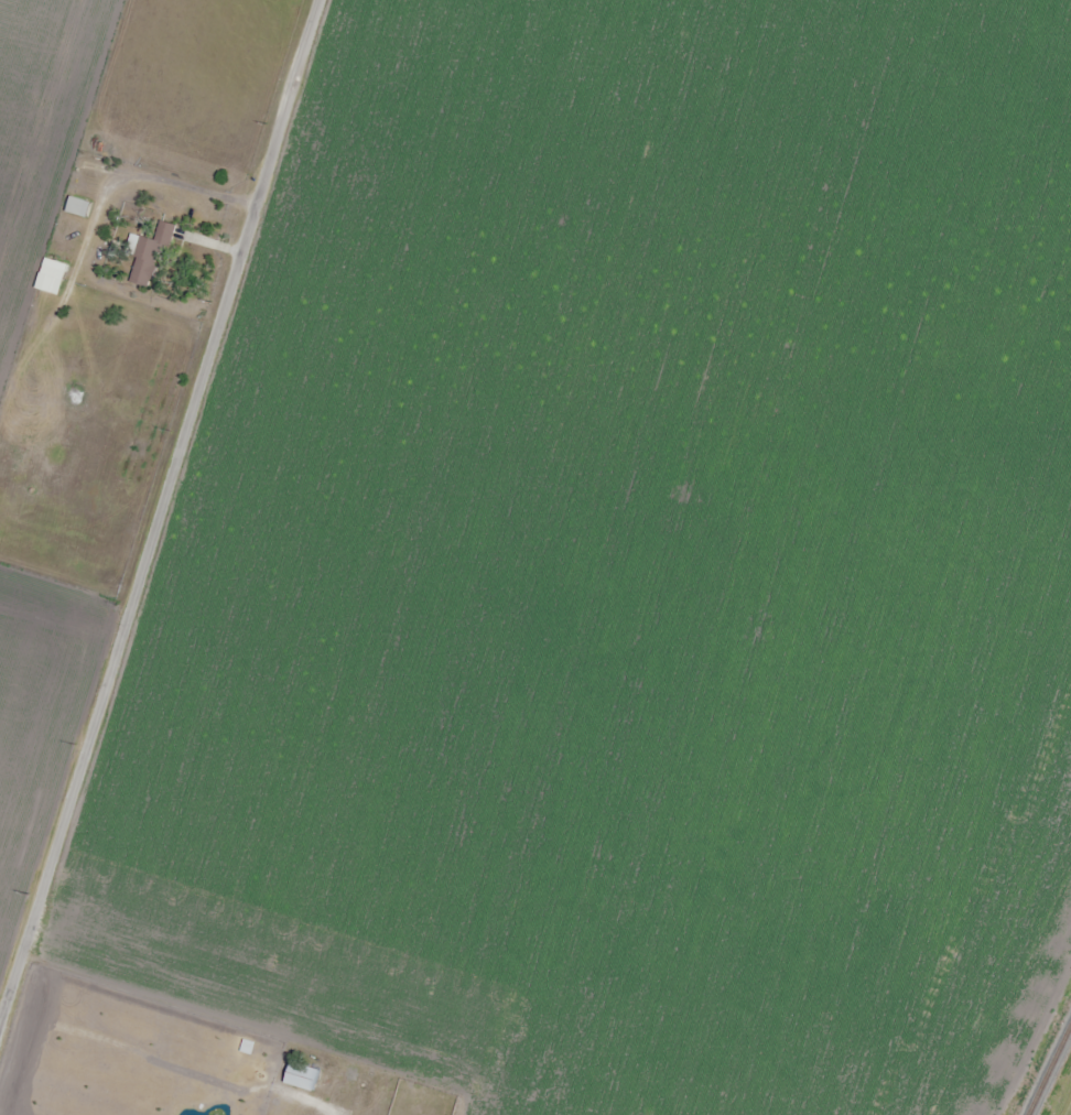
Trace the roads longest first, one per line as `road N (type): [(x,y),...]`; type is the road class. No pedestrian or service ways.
road 1 (track): [(0,1107),(324,0)]

